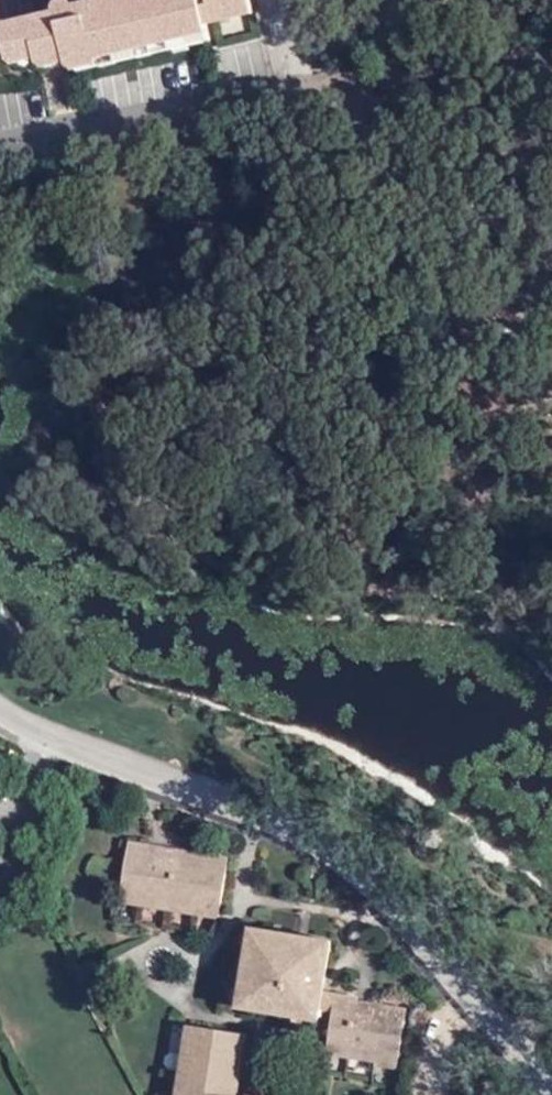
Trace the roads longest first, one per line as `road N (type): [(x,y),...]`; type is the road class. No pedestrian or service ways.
road 1 (residential): [(551,1051),(311,824),(42,731),(0,708)]

